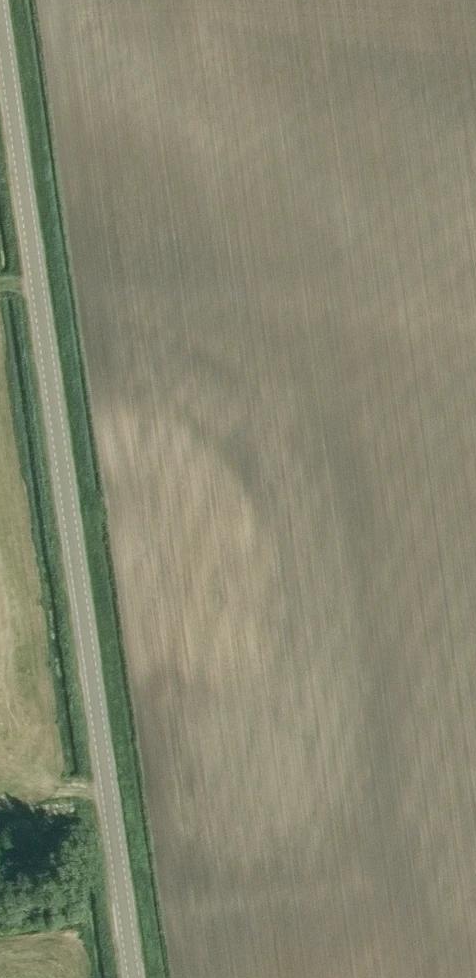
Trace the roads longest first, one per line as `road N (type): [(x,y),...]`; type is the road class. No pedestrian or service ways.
road 1 (tertiary): [(136,977),(0,0)]

